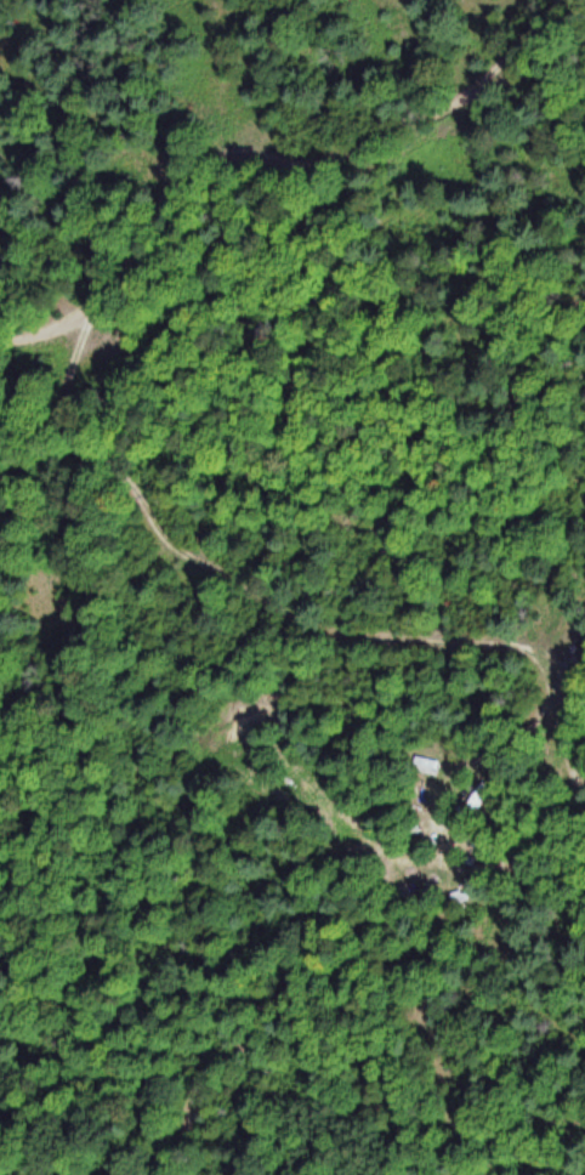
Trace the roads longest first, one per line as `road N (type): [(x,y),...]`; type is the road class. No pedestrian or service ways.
road 1 (track): [(90,308),(68,418),(134,482),(182,550),(294,614),(356,632),(532,646),(552,685),(562,733),(584,770)]
road 2 (track): [(416,120),(371,143),(307,160),(215,159),(177,187),(90,308),(0,340)]
road 3 (track): [(552,685),(509,742),(450,782),(438,804),(441,838),(461,858),(518,851),(569,797),(580,766)]
road 4 (track): [(550,0),(487,75),(416,120)]

